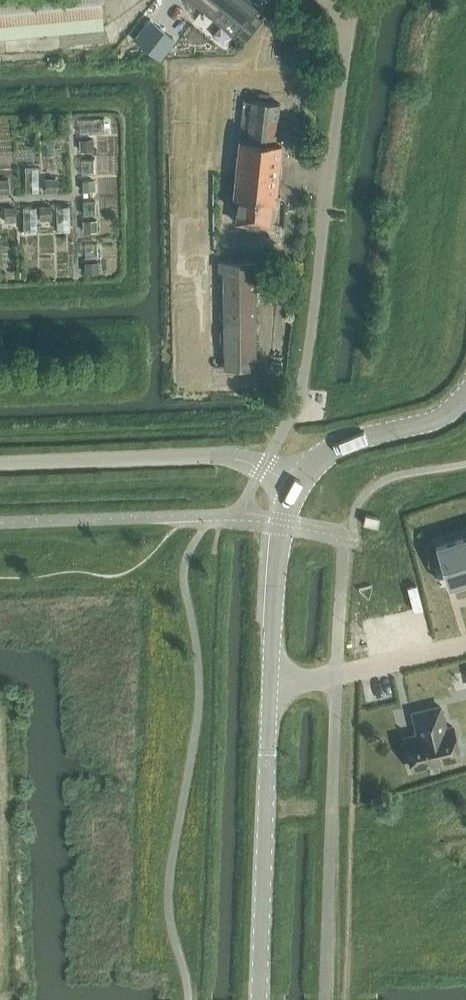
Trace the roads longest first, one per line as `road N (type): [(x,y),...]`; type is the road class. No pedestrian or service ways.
road 1 (tertiary): [(259,999),(282,519),(296,482)]
road 2 (unclassified): [(0,465),(229,456),(296,482)]
road 3 (tertiary): [(296,482),(326,454),(444,413),(465,386)]
road 4 (unclassified): [(347,3),(324,185)]
road 5 (track): [(73,115),(78,278)]

